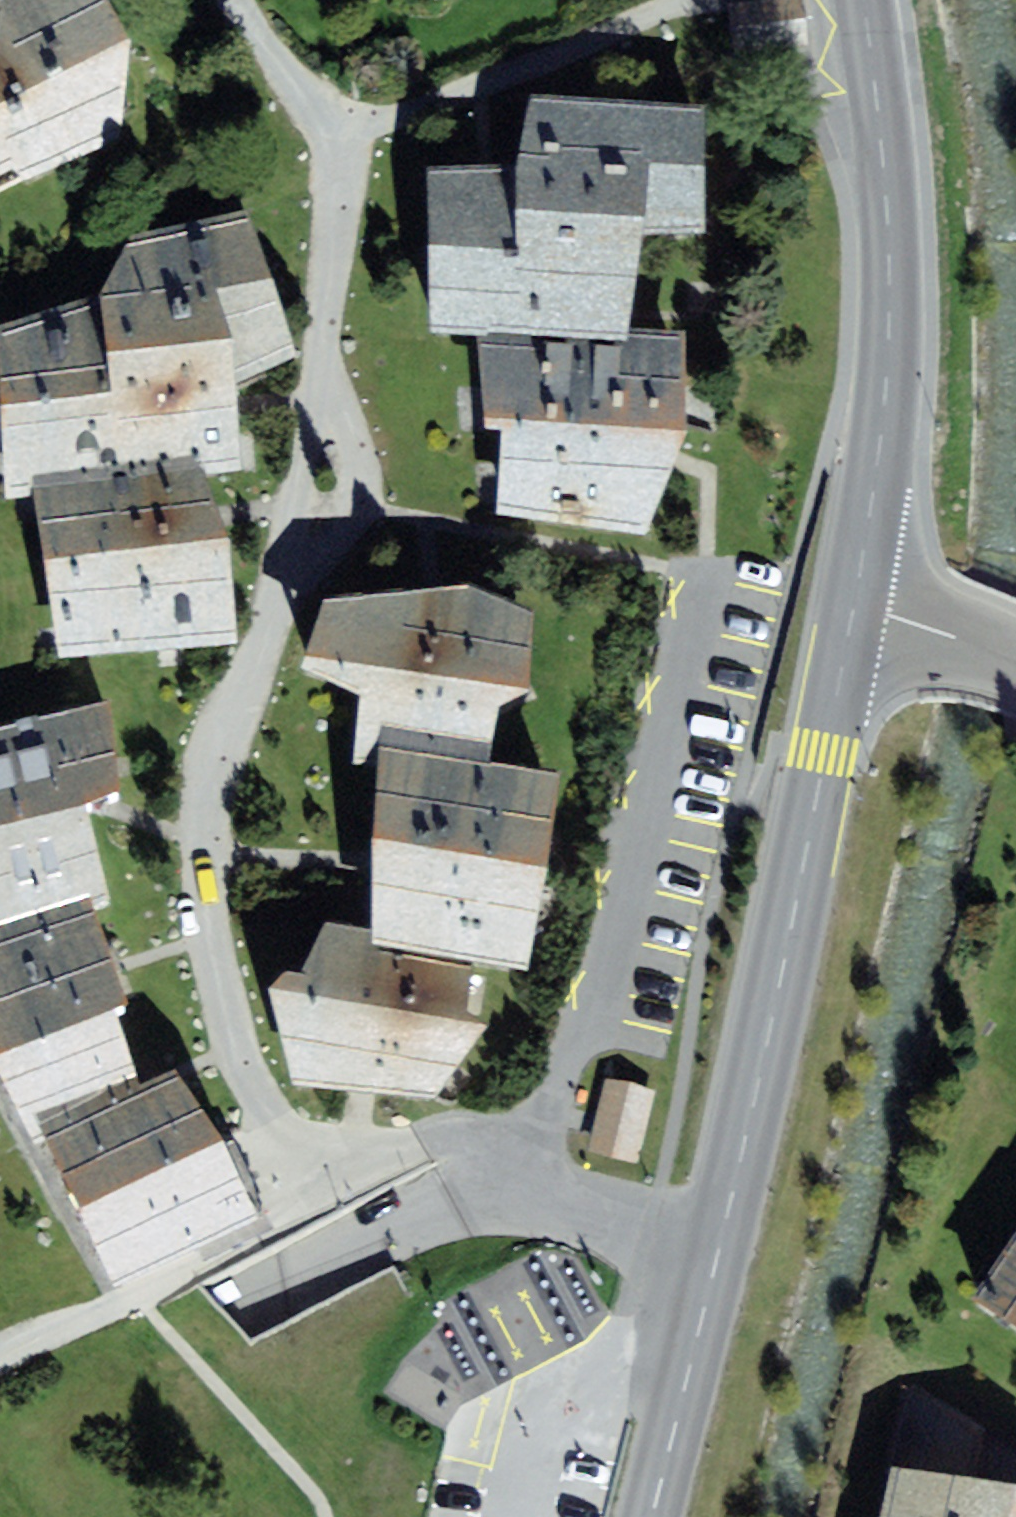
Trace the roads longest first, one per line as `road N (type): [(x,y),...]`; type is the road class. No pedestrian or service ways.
road 1 (tertiary): [(719,1254),(857,595)]
road 2 (residential): [(286,588),(209,788),(206,915),(237,1056),(267,1113),(310,1145),(357,1151)]
road 3 (tertiary): [(857,595),(891,327),(886,180),(864,0)]
road 4 (residential): [(0,1358),(281,1231),(319,1207),(357,1151)]
road 5 (residential): [(357,1151),(462,1142),(497,1149),(579,1206),(719,1254)]
road 6 (residential): [(691,0),(342,133)]
road 7 (residential): [(323,343),(358,453),(361,504),(323,556),(286,588)]
road 8 (tertiary): [(652,1516),(719,1254)]
road 9 (residential): [(286,588),(323,343)]
road 10 (residential): [(342,133),(323,343)]
road 11 (residential): [(342,133),(291,81),(235,0)]
road 12 (unclassified): [(857,595),(1015,661)]

